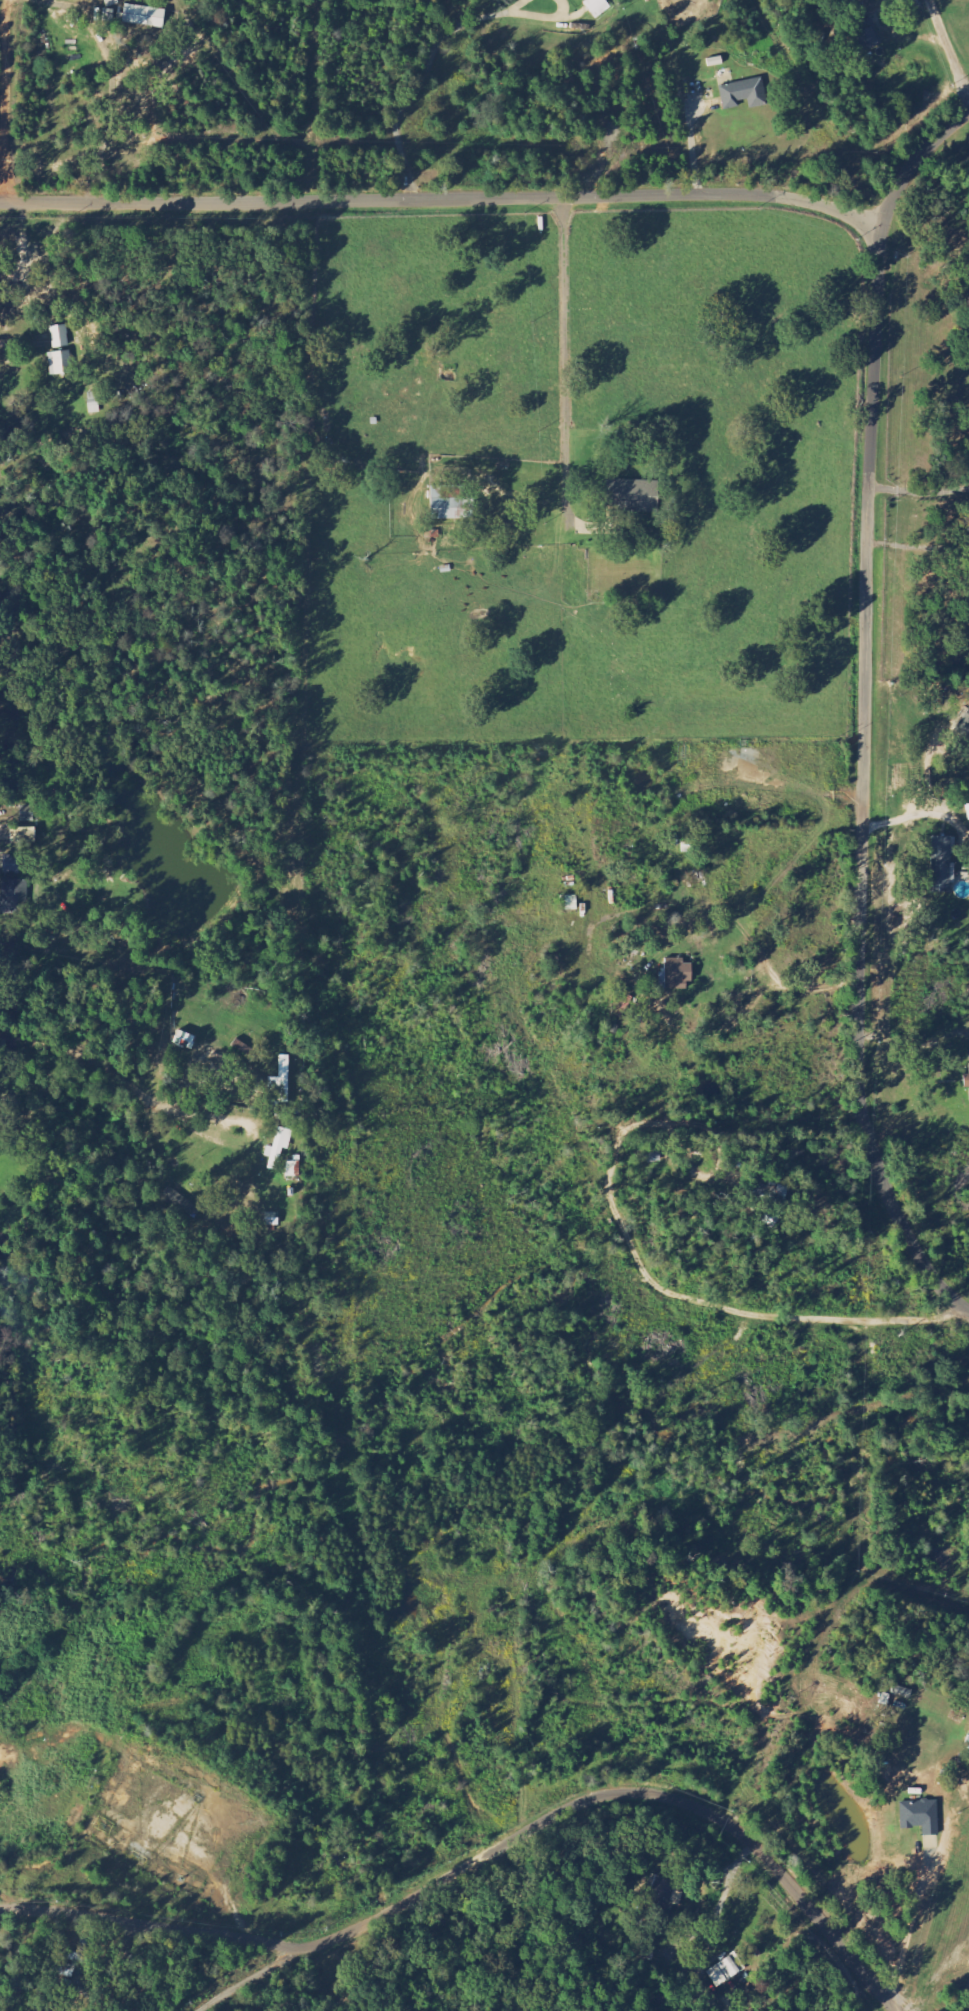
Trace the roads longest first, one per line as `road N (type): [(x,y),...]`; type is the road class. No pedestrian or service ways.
road 1 (residential): [(968,1305),(919,1245),(877,1160),(859,1085),(858,985),(876,287),(902,185),(968,110)]
road 2 (residential): [(899,2010),(732,1828),(700,1805),(632,1788),(519,1830),(352,1932),(320,1942),(0,1913)]
road 3 (residential): [(888,230),(816,202),(761,196),(0,202)]

